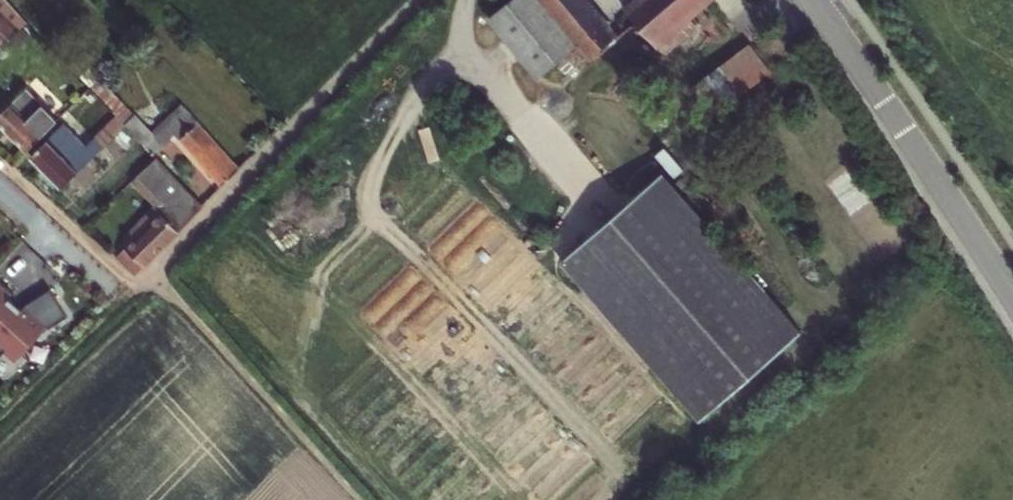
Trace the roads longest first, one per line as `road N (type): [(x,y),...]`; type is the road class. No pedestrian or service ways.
road 1 (track): [(0,424),(414,0)]
road 2 (residential): [(1012,300),(813,0)]

